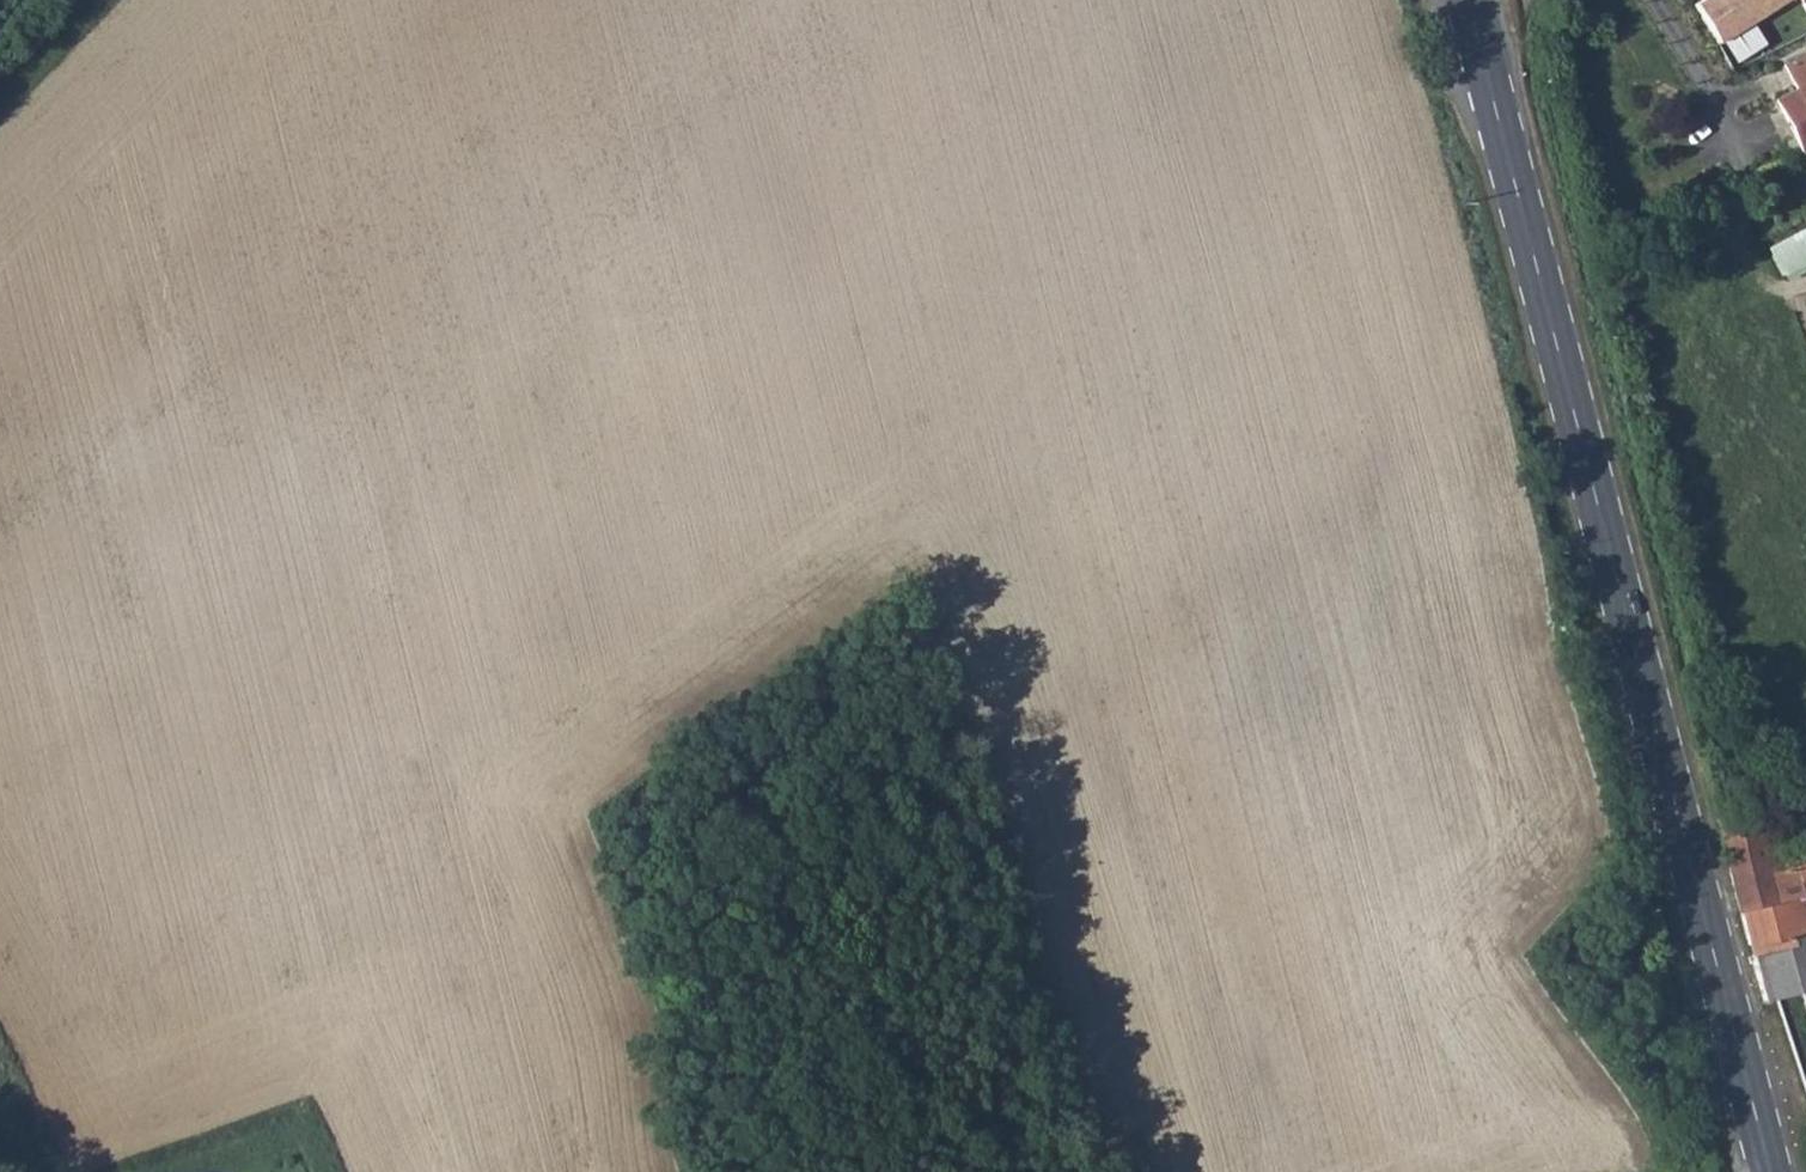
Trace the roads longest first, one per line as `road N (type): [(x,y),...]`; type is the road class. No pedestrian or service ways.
road 1 (primary): [(1467,0),(1770,1171)]

